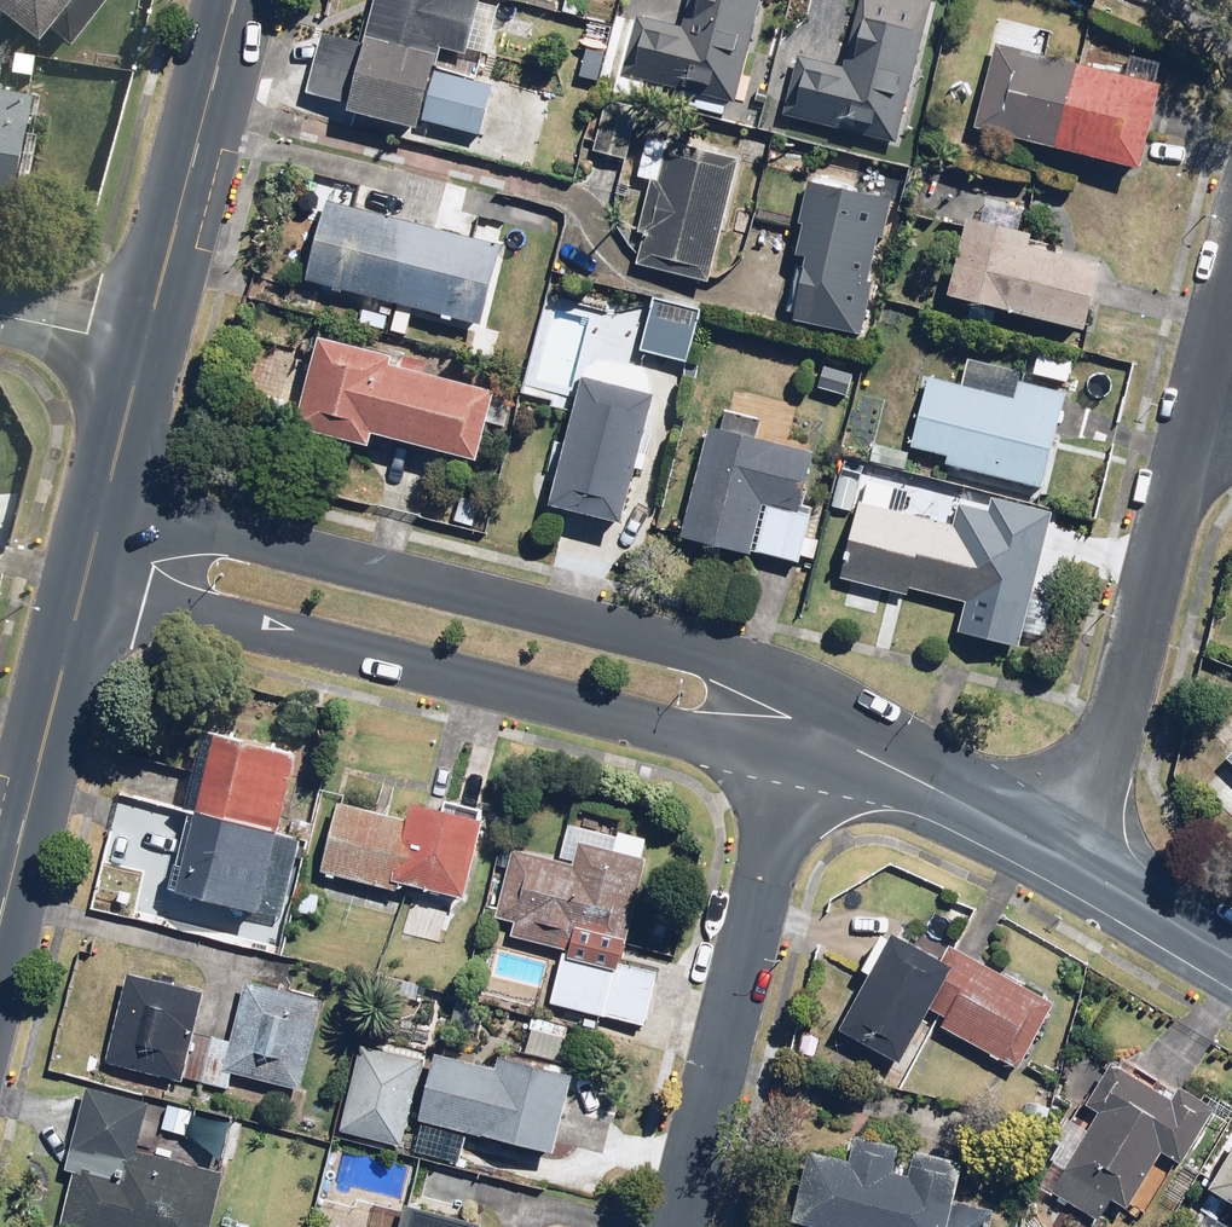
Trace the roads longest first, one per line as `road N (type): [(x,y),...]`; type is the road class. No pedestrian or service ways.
road 1 (residential): [(105,495),(699,651),(748,674),(801,721)]
road 2 (residential): [(801,721),(684,742),(84,587)]
road 3 (residential): [(673,1226),(801,721)]
road 4 (residential): [(1076,859),(1195,423)]
road 5 (secondary): [(231,0),(142,349)]
road 6 (secondary): [(84,587),(0,923)]
road 7 (residential): [(801,721),(1076,859)]
road 8 (residential): [(1076,859),(1231,955)]
road 9 (residential): [(1195,423),(1231,272)]
road 10 (secondary): [(142,349),(105,495)]
road 11 (residential): [(142,349),(0,315)]

